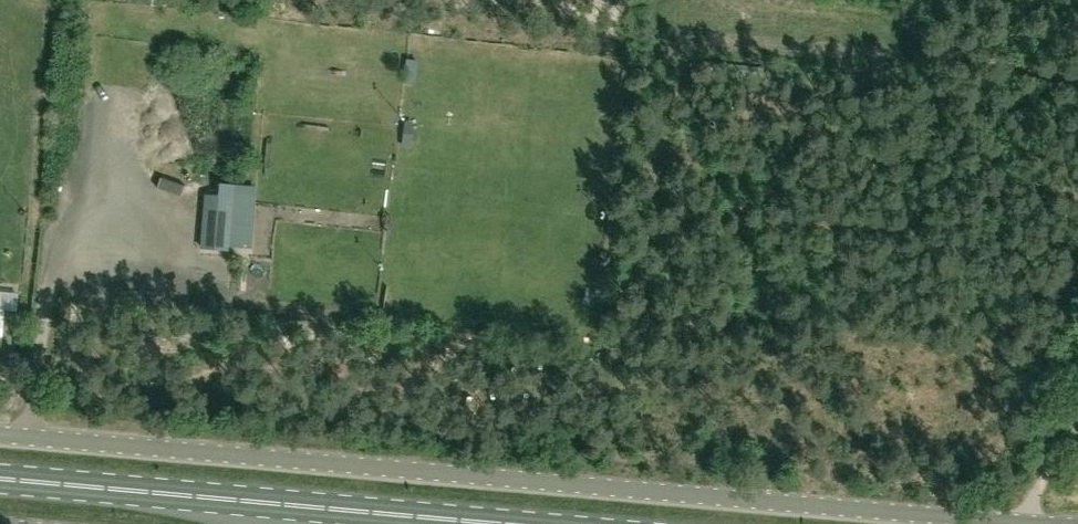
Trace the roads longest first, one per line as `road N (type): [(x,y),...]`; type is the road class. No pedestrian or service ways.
road 1 (unclassified): [(983,523),(0,435)]
road 2 (primary): [(489,523),(0,479)]
road 3 (track): [(1016,523),(1077,419)]

